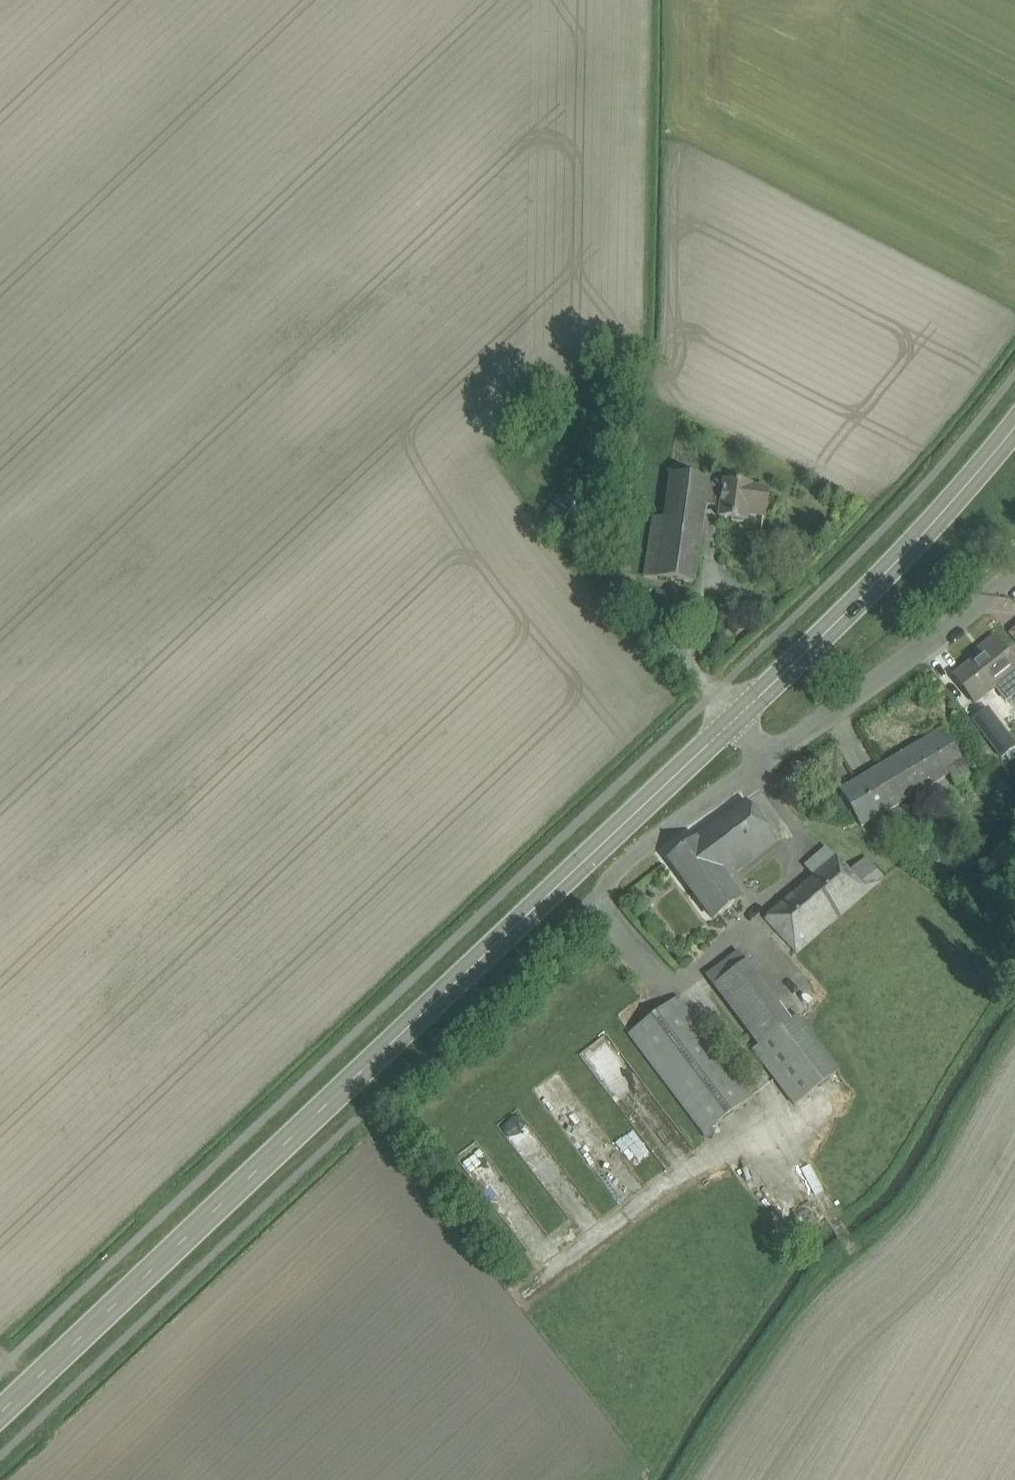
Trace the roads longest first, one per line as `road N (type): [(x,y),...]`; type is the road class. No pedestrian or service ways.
road 1 (secondary): [(0,1416),(739,723)]
road 2 (secondary): [(739,723),(983,472),(1014,428)]
road 3 (unclassified): [(665,990),(607,916),(603,890),(635,851),(773,754)]
road 4 (unclassified): [(773,754),(1014,573)]

